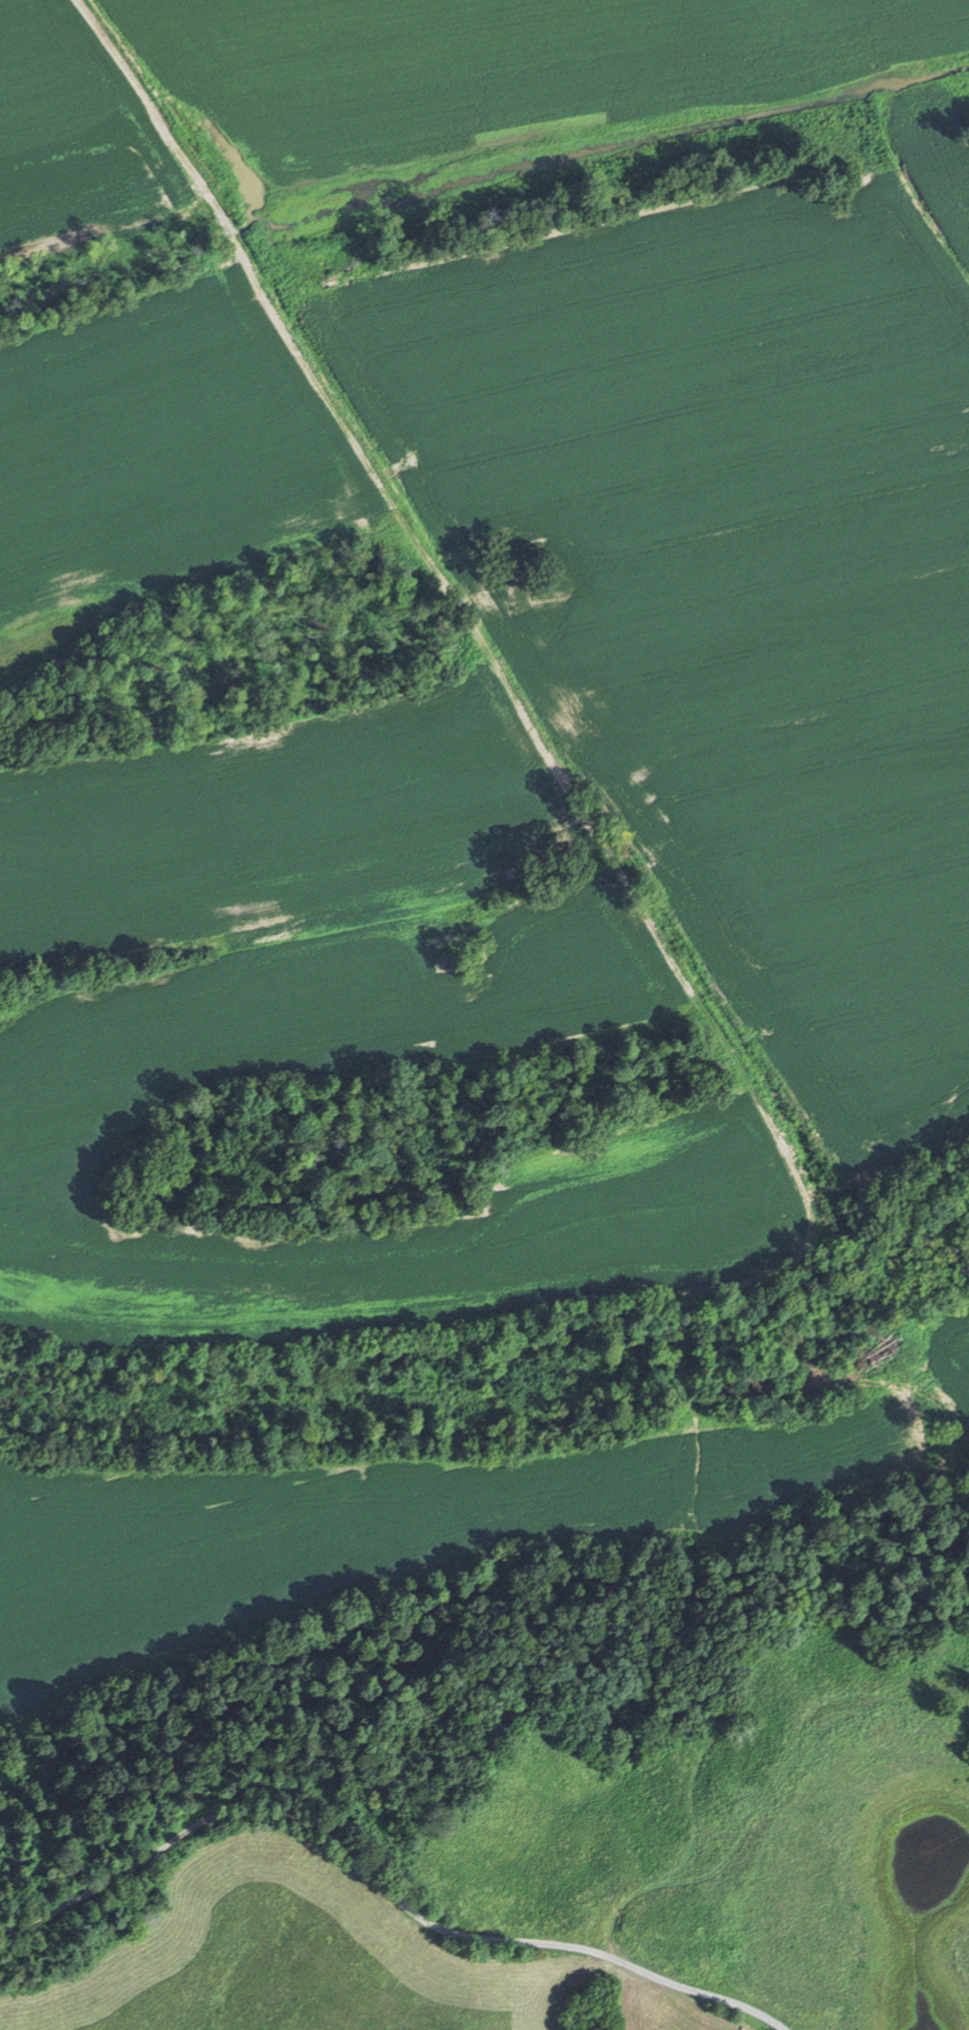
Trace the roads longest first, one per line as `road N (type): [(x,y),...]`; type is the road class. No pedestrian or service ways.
road 1 (residential): [(784,2029),(588,1951),(454,1934),(414,1911),(329,1830),(275,1818),(217,1821),(0,1943)]

